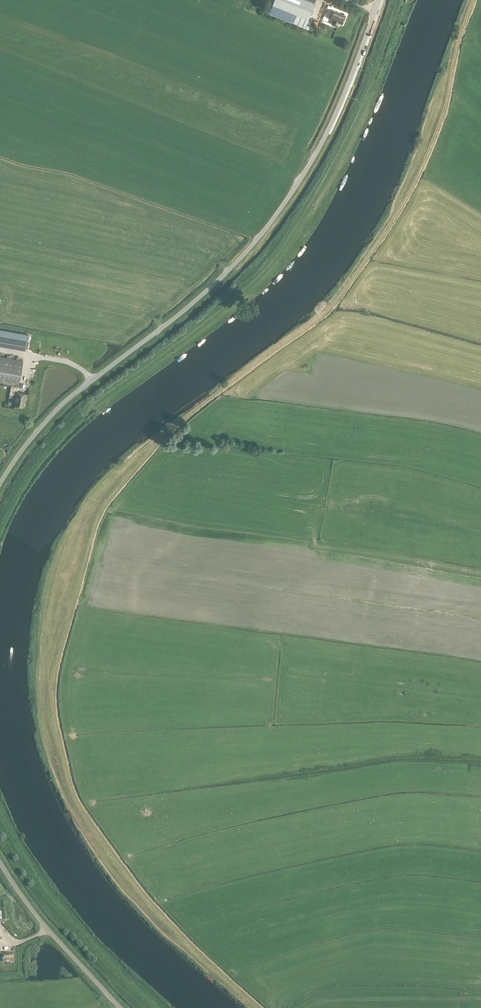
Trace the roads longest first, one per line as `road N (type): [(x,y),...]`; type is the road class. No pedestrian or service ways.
road 1 (track): [(0,525),(55,445),(278,257),(351,134),(404,0)]
road 2 (unclassified): [(0,483),(62,404),(177,317),(269,225),(328,131),(379,0)]
road 3 (track): [(80,815),(143,902),(256,1007)]
road 4 (track): [(152,1007),(54,906),(0,817)]
road 5 (unclassified): [(121,1007),(47,930),(0,863)]

